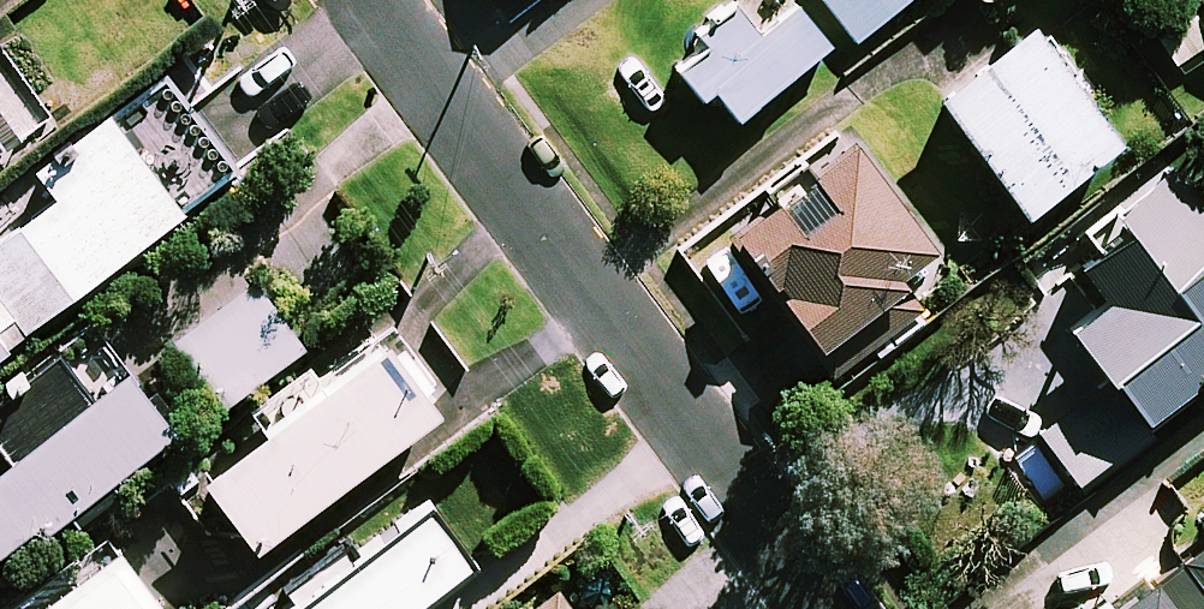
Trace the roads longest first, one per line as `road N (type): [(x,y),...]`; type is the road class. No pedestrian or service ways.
road 1 (residential): [(376,0),(834,608)]

